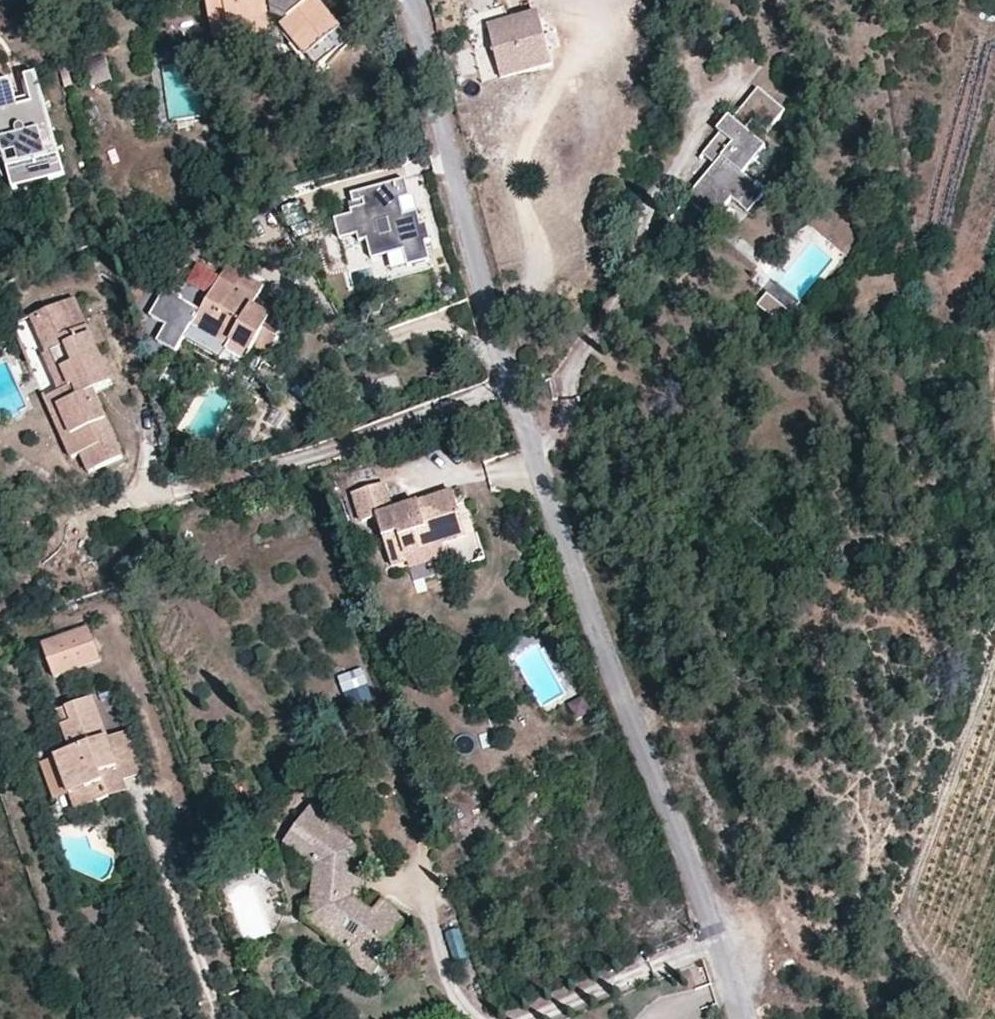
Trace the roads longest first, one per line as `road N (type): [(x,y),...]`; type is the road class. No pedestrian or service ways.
road 1 (residential): [(412,0),(530,433),(742,1018)]
road 2 (track): [(978,1018),(911,907),(994,662)]

